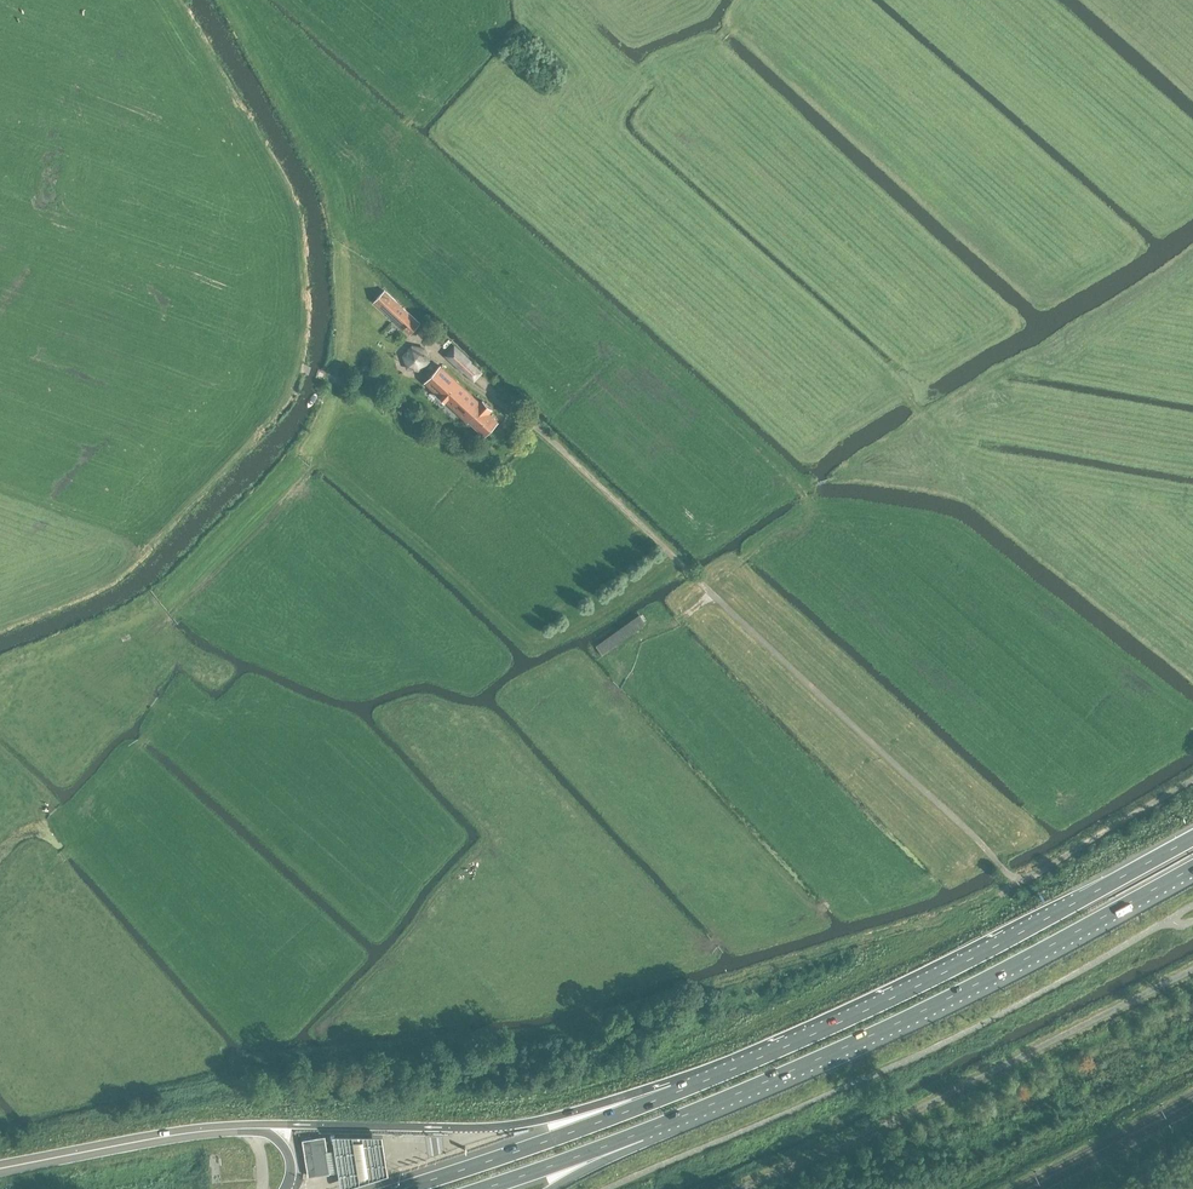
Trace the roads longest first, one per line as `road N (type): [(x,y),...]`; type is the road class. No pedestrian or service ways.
road 1 (track): [(1192,782),(1026,879),(1007,873),(531,423),(425,338)]
road 2 (motorway): [(640,1133),(807,1064),(1192,869)]
road 3 (motorway): [(1192,838),(917,986),(676,1091)]
road 4 (motorway): [(676,1091),(402,1188)]
road 5 (motorway): [(0,1168),(151,1138),(270,1128)]
road 6 (motorway): [(486,1127),(270,1128)]
road 7 (motorway): [(676,1091),(486,1127)]
road 8 (motorway): [(486,1188),(640,1133)]

